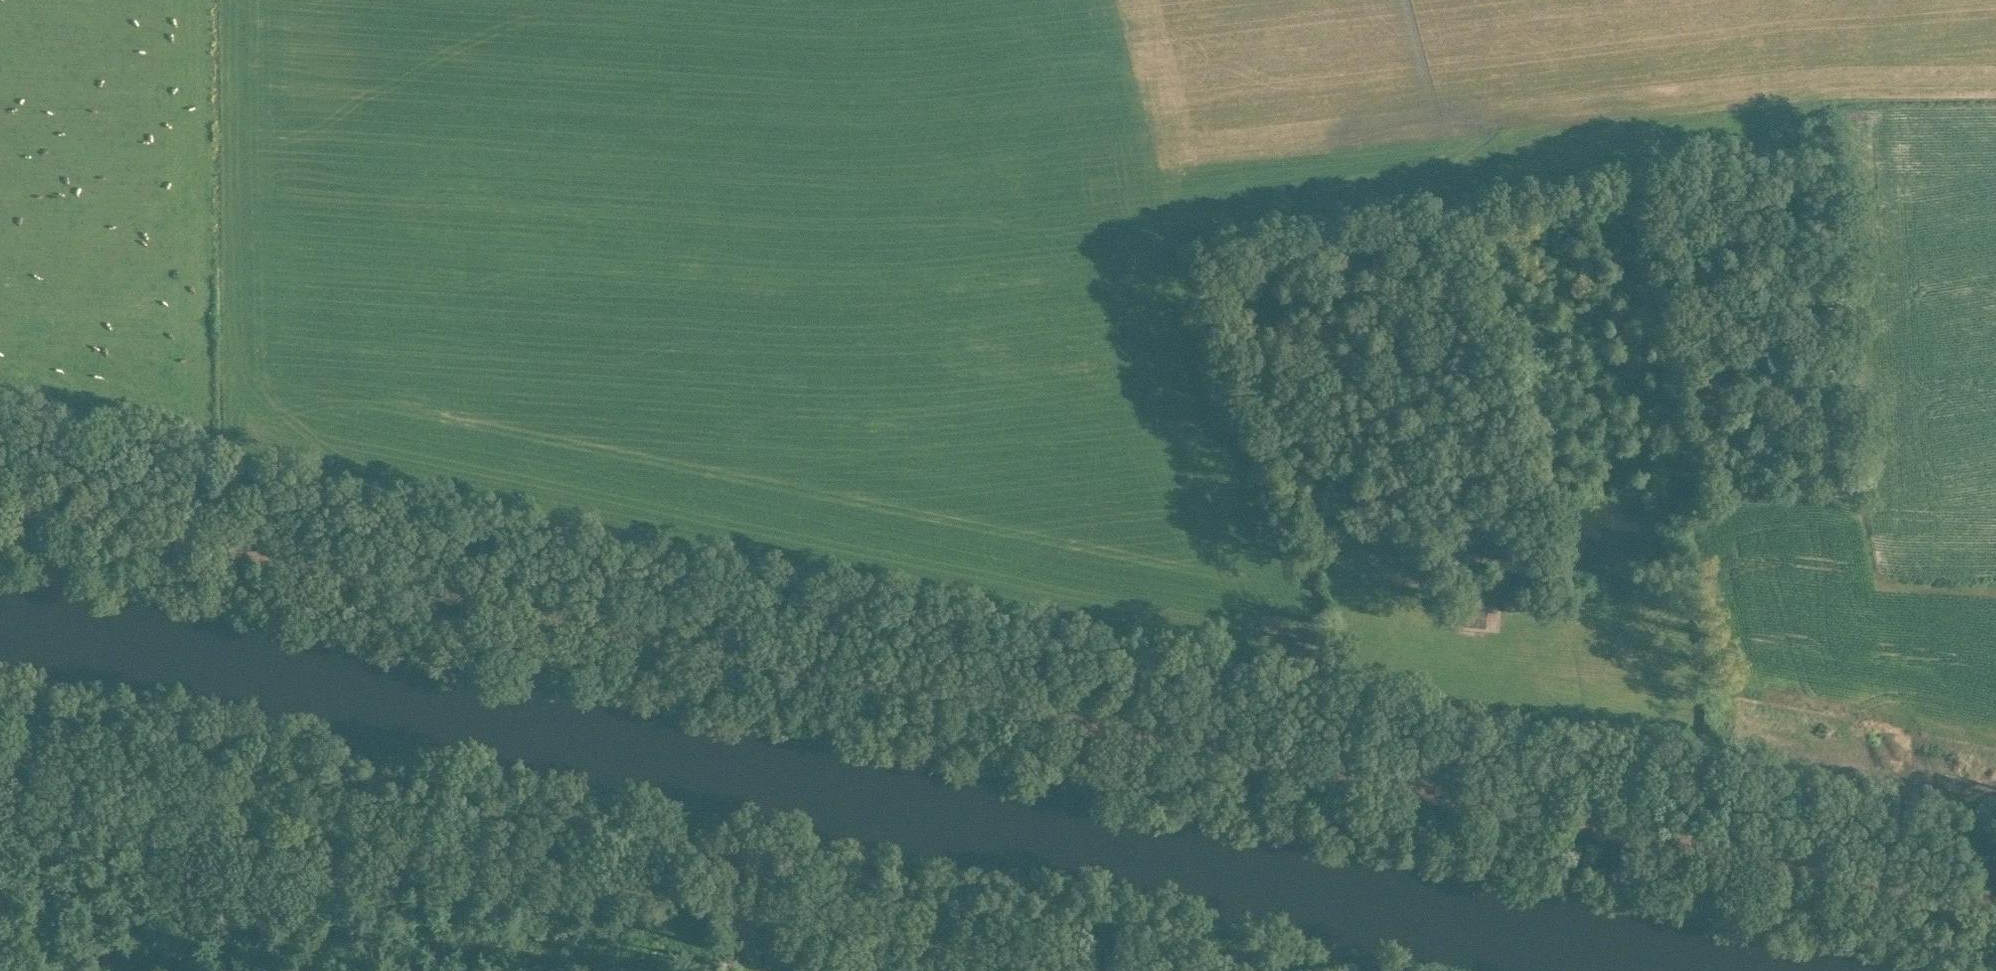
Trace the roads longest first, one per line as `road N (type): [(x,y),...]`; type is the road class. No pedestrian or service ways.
road 1 (unclassified): [(1124,970),(882,914),(0,740)]

